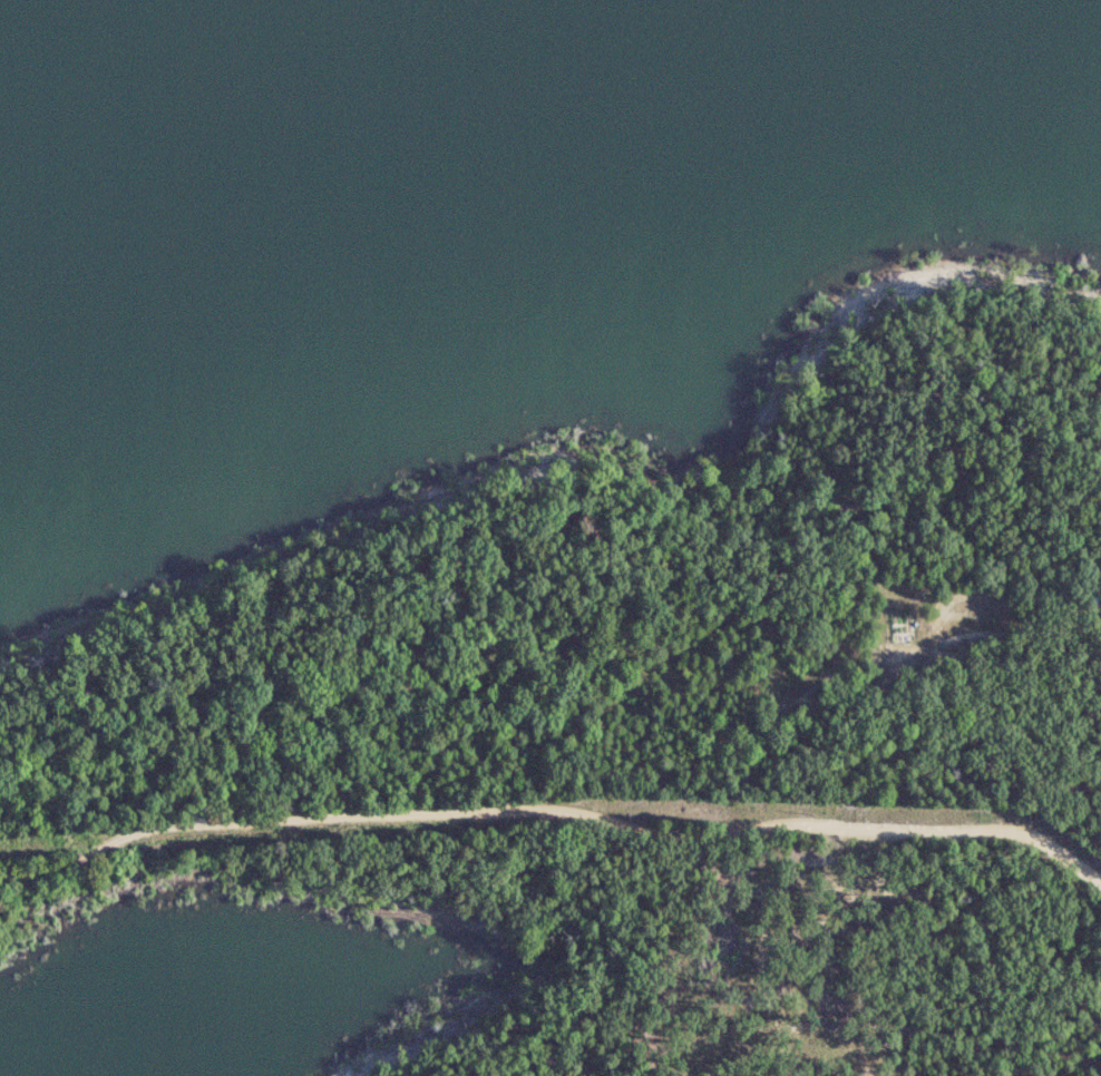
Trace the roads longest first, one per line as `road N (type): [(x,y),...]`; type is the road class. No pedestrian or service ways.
road 1 (residential): [(0,869),(60,862),(165,823),(555,809),(696,833),(768,823),(1013,829),(1100,880)]

